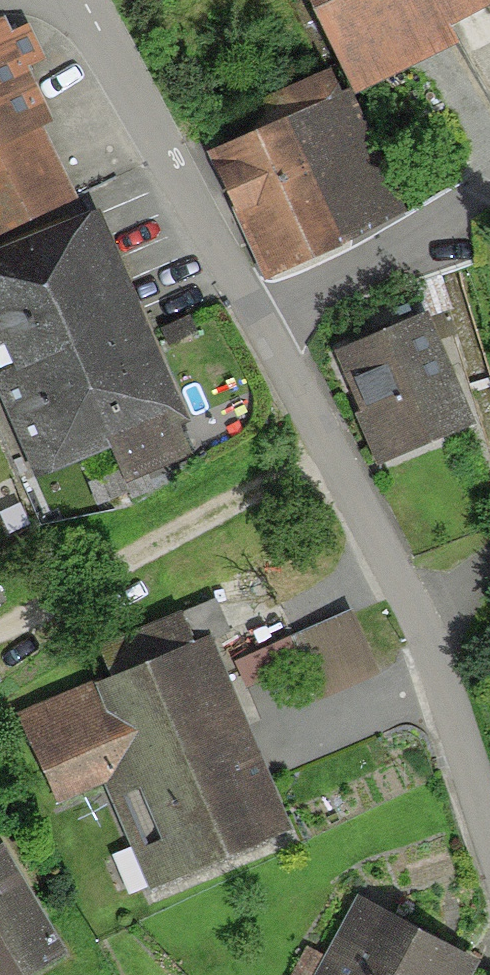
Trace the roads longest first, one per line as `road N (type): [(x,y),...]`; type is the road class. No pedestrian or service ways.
road 1 (residential): [(75,0),(268,322),(337,455),(405,609),(489,845)]

